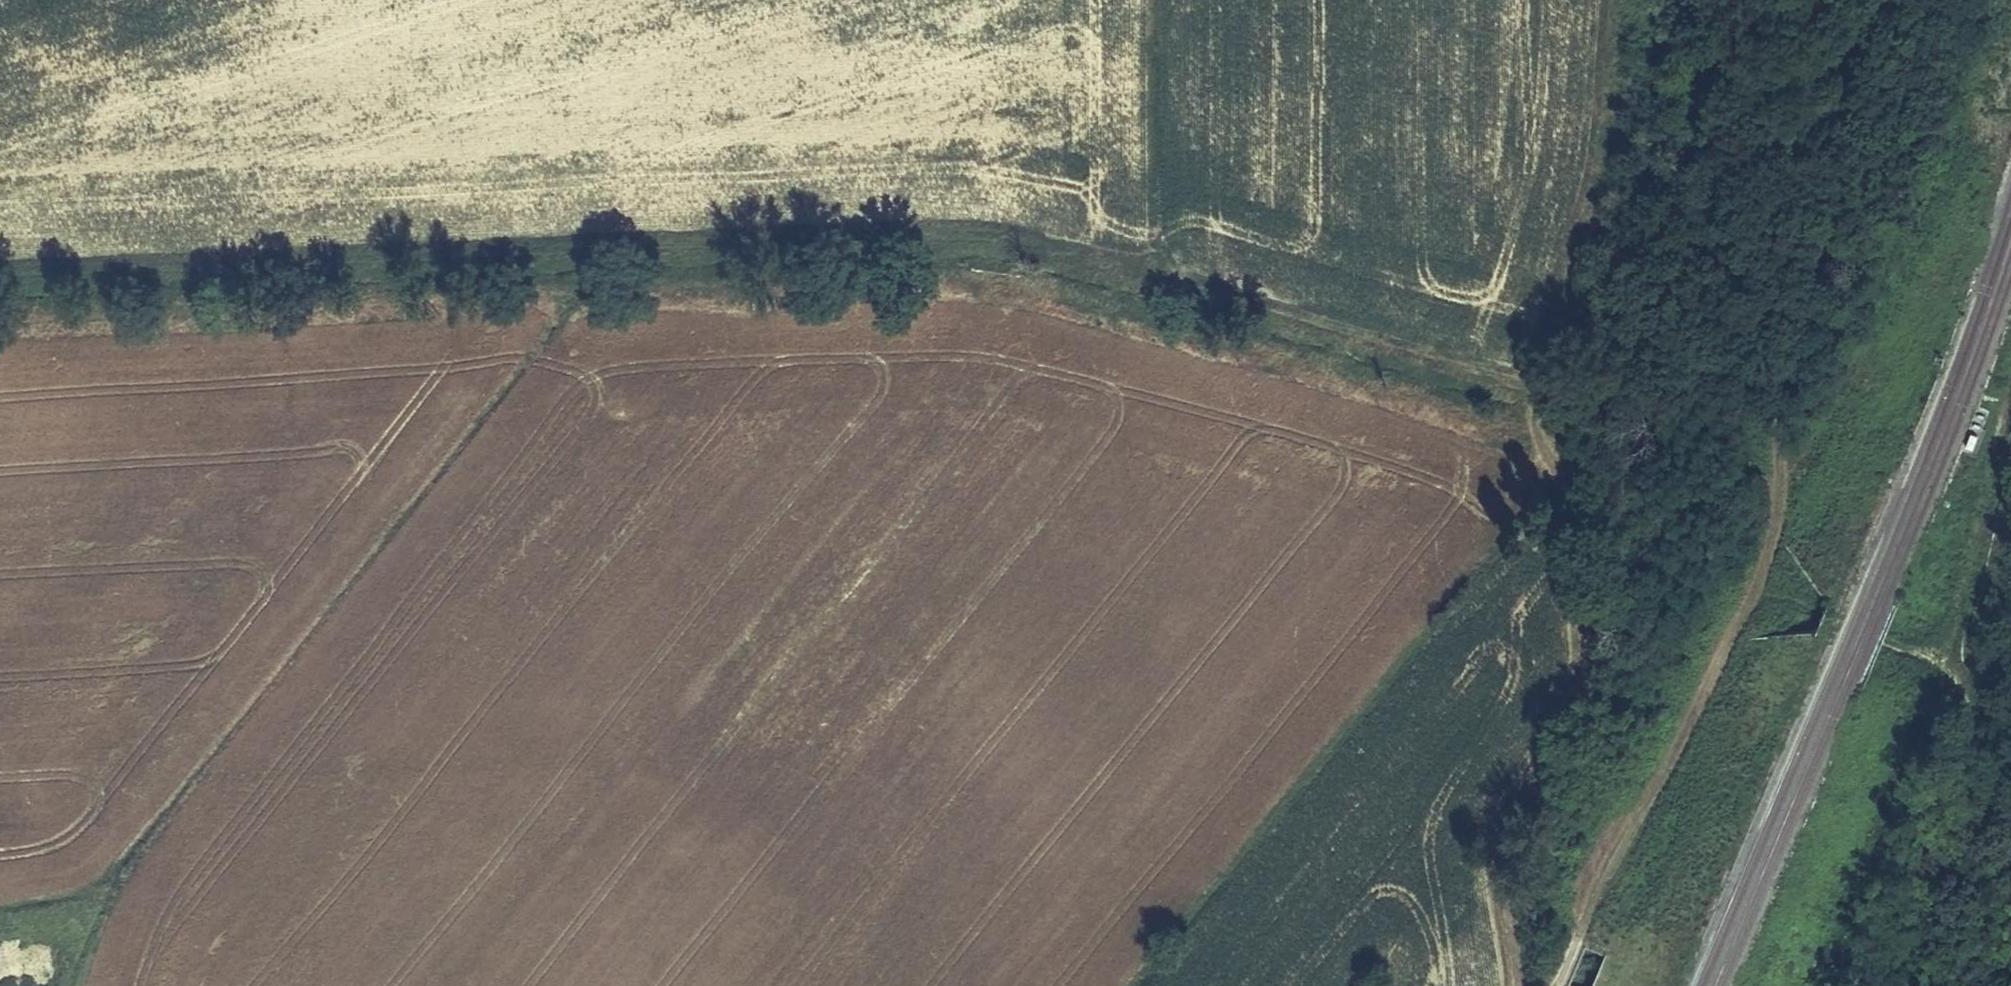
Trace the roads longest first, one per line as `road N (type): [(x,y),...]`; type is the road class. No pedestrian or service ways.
road 1 (track): [(0,267),(893,229),(1046,242),(1104,261),(1163,249),(1205,294),(1531,392),(1557,478),(1581,652),(1566,715),(1488,840),(1515,985)]
road 2 (track): [(1556,985),(1734,623),(1766,608),(1793,608),(1948,665),(2010,839)]
road 3 (track): [(1948,665),(2010,401)]

